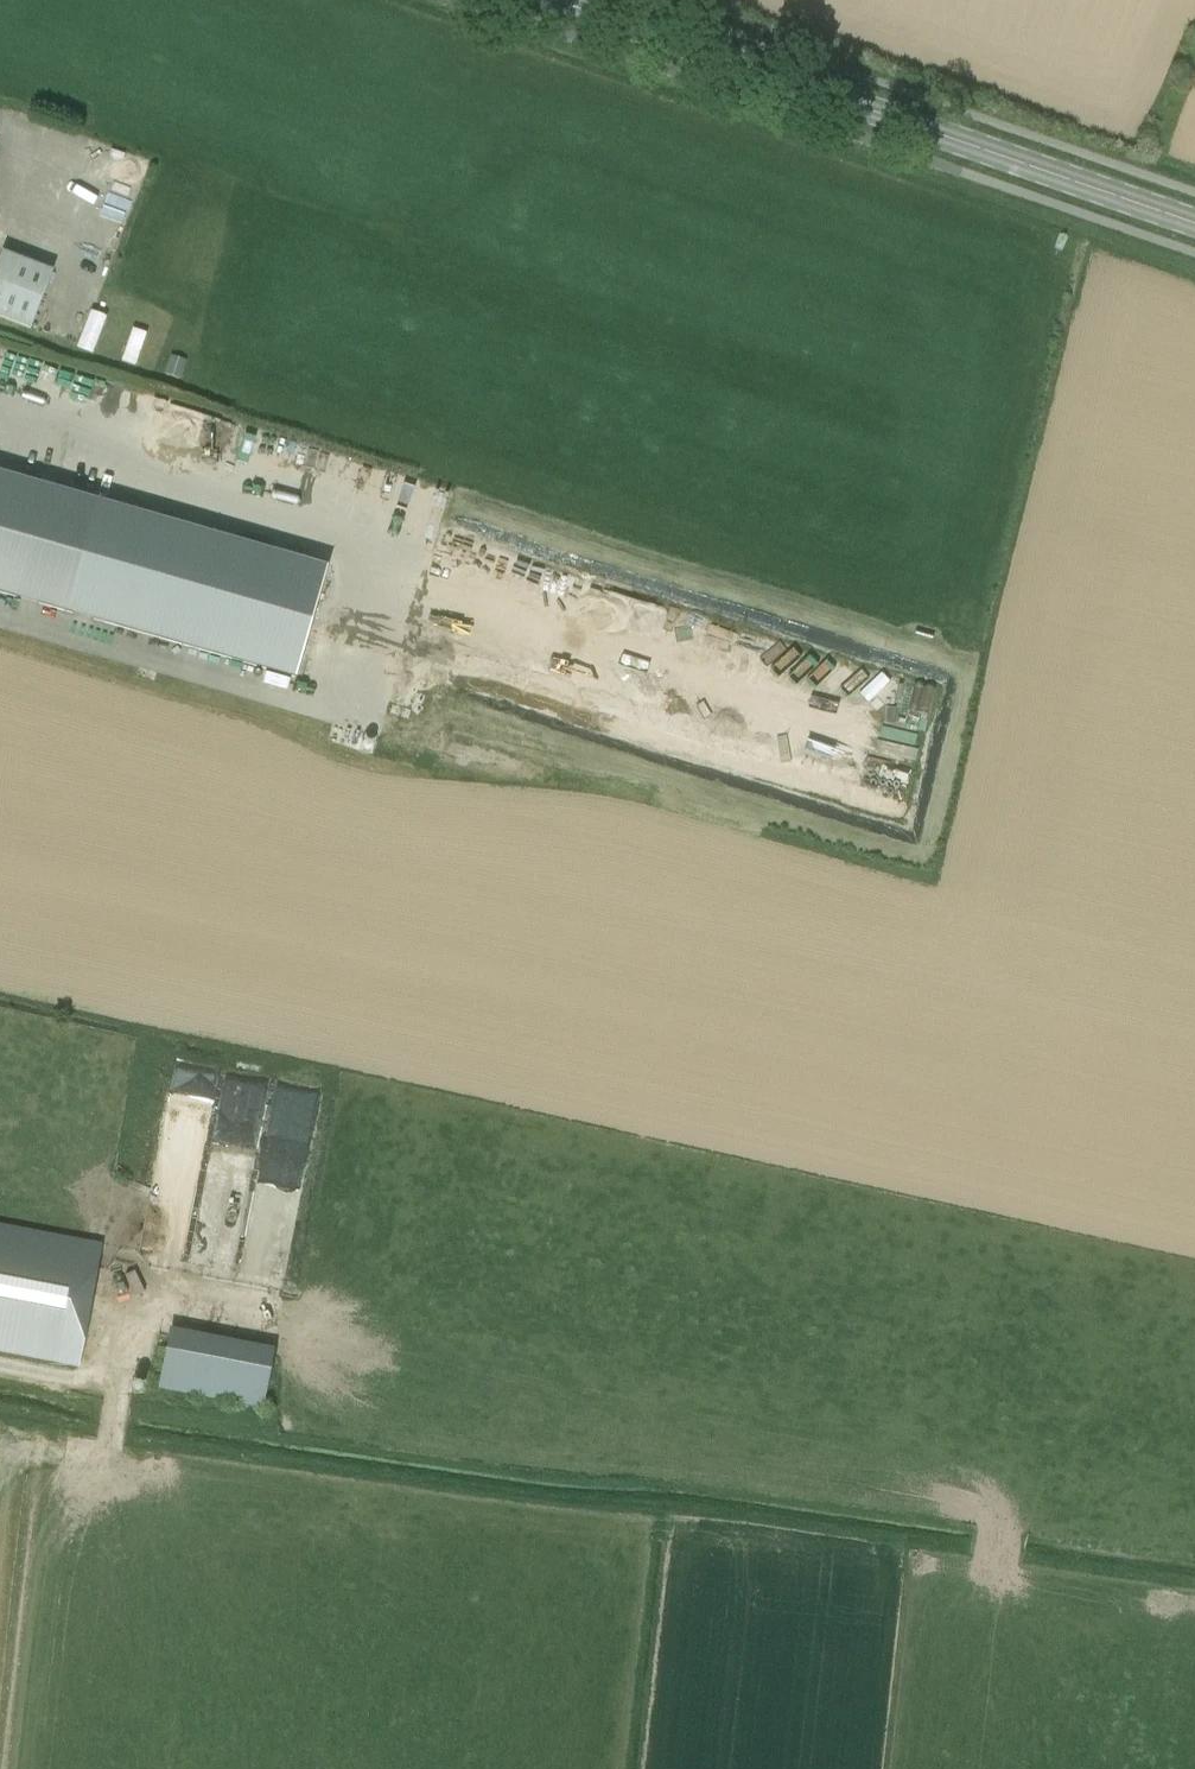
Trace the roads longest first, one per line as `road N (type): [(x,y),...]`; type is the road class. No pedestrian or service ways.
road 1 (primary): [(1194,231),(559,0)]
road 2 (unclassified): [(430,0),(385,132),(352,152),(320,157),(198,128),(0,55)]

